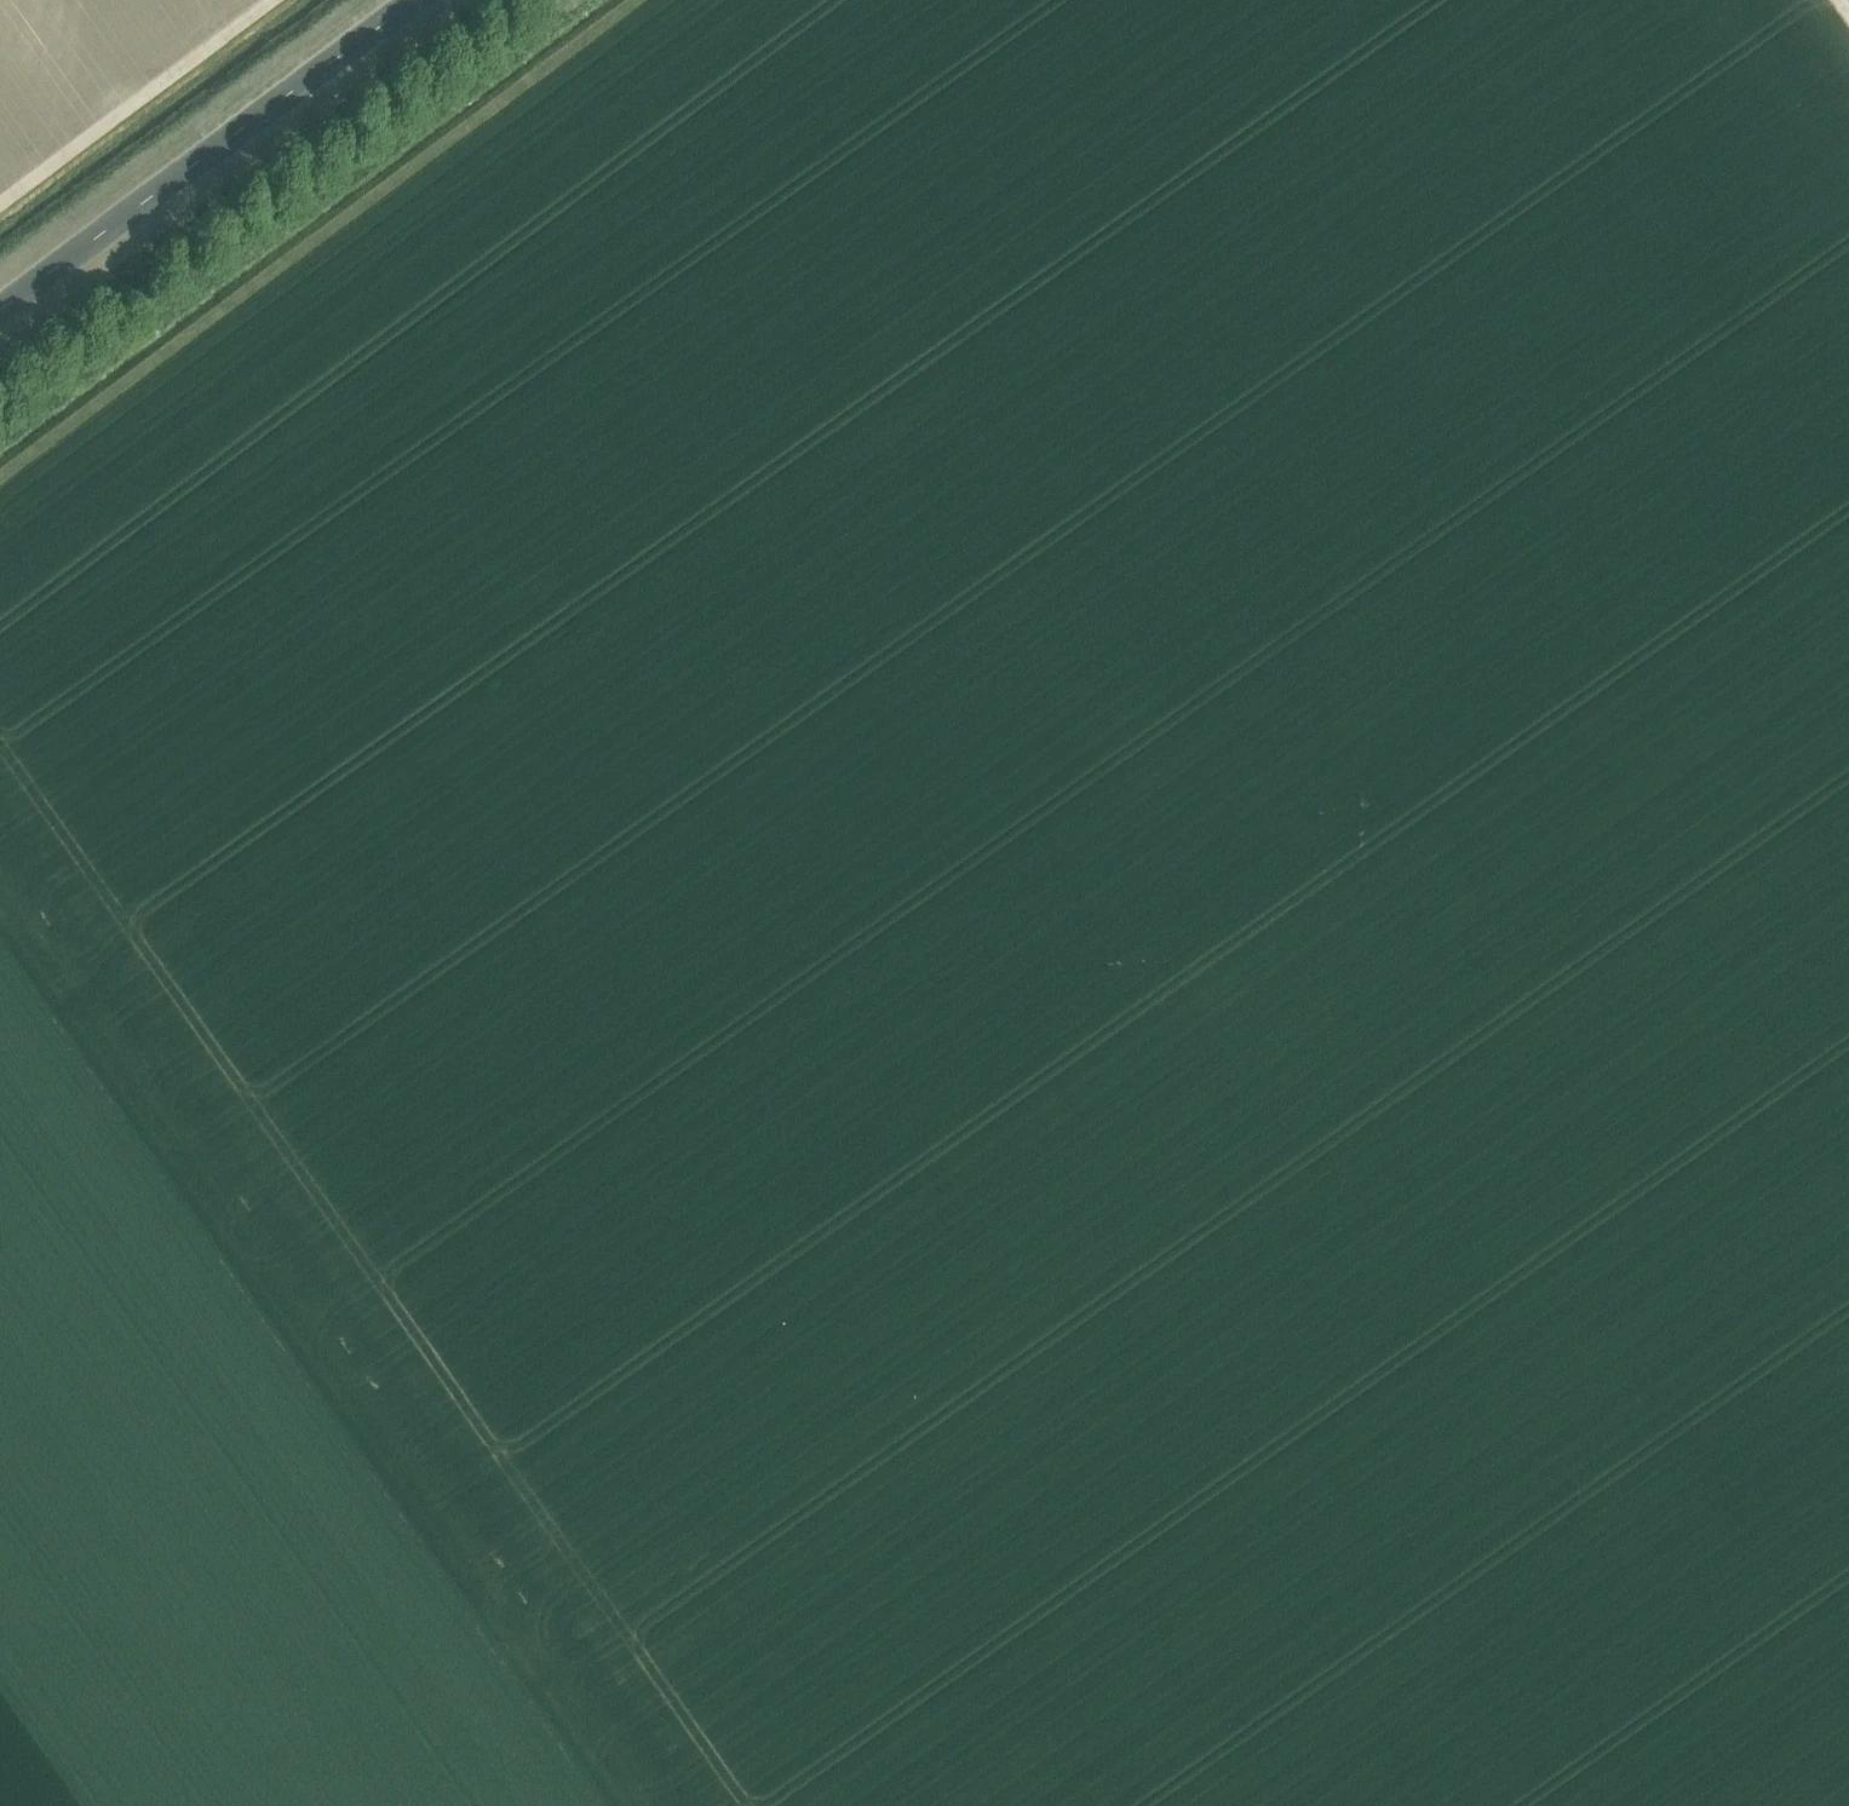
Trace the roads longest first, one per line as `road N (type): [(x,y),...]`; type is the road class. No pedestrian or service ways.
road 1 (unclassified): [(0,310),(410,0)]

